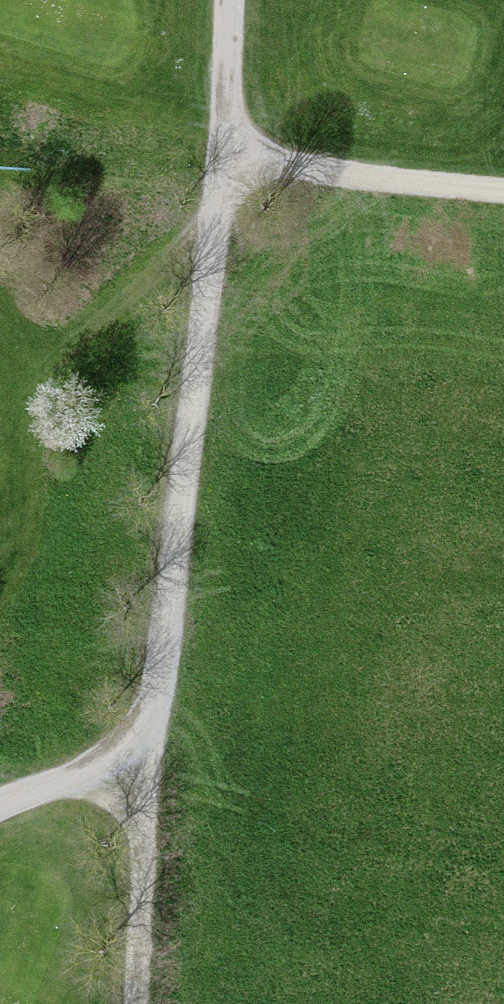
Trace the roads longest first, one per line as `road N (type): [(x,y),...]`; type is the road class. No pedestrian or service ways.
road 1 (track): [(141,1003),(150,786),(226,172),(231,0)]
road 2 (track): [(226,172),(503,197)]
road 3 (track): [(150,786),(0,815)]

